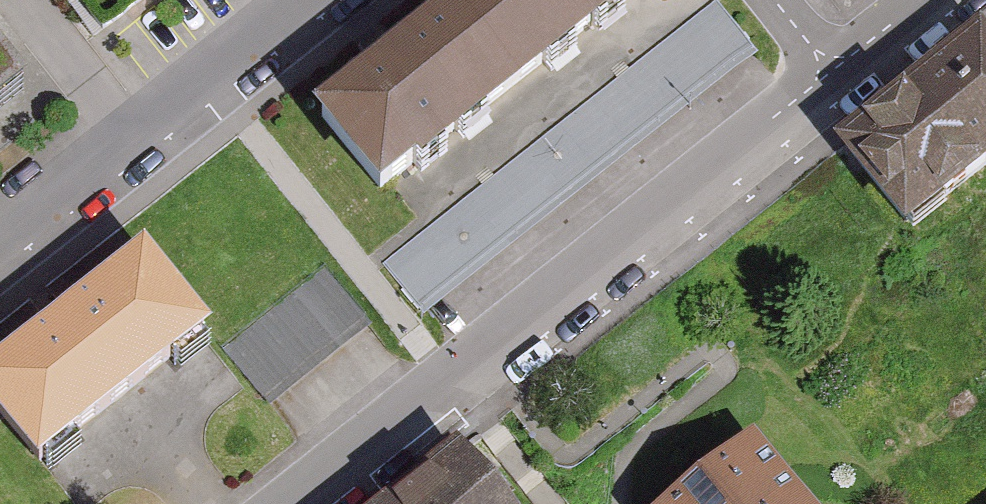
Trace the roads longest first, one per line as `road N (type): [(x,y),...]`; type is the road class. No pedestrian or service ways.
road 1 (residential): [(296,503),(841,75)]
road 2 (residential): [(312,0),(0,240)]
road 3 (residential): [(841,75),(936,0)]

